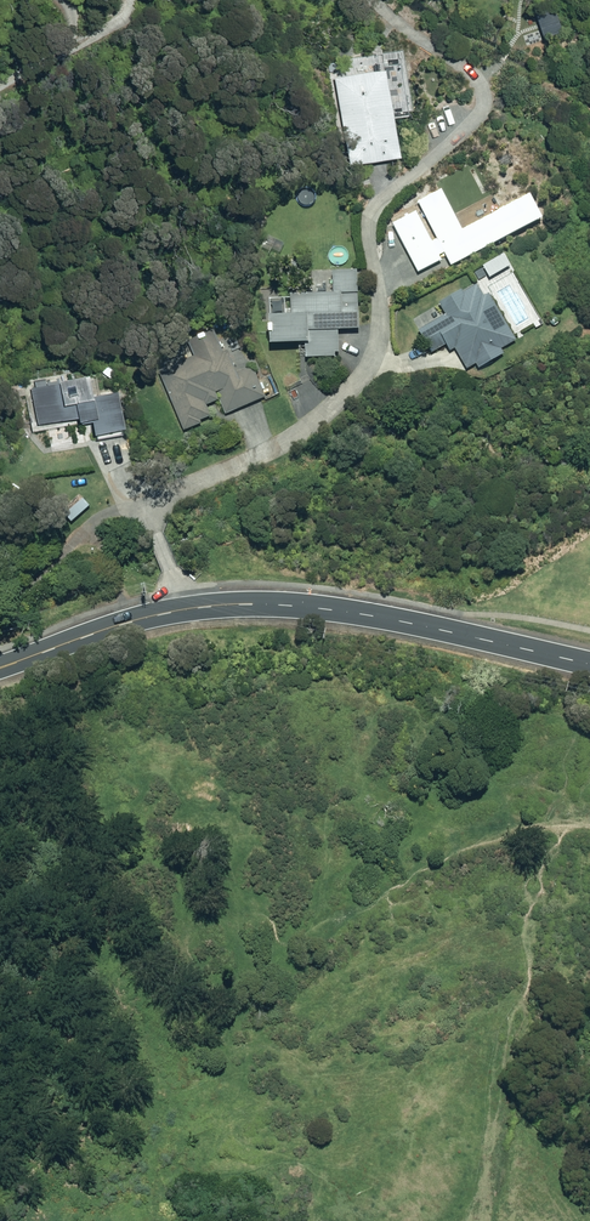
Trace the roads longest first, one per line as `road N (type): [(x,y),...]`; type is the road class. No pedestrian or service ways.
road 1 (secondary): [(589,664),(352,613),(245,606),(136,620),(0,668)]
road 2 (track): [(589,831),(538,832),(482,847),(415,884),(268,1007)]

